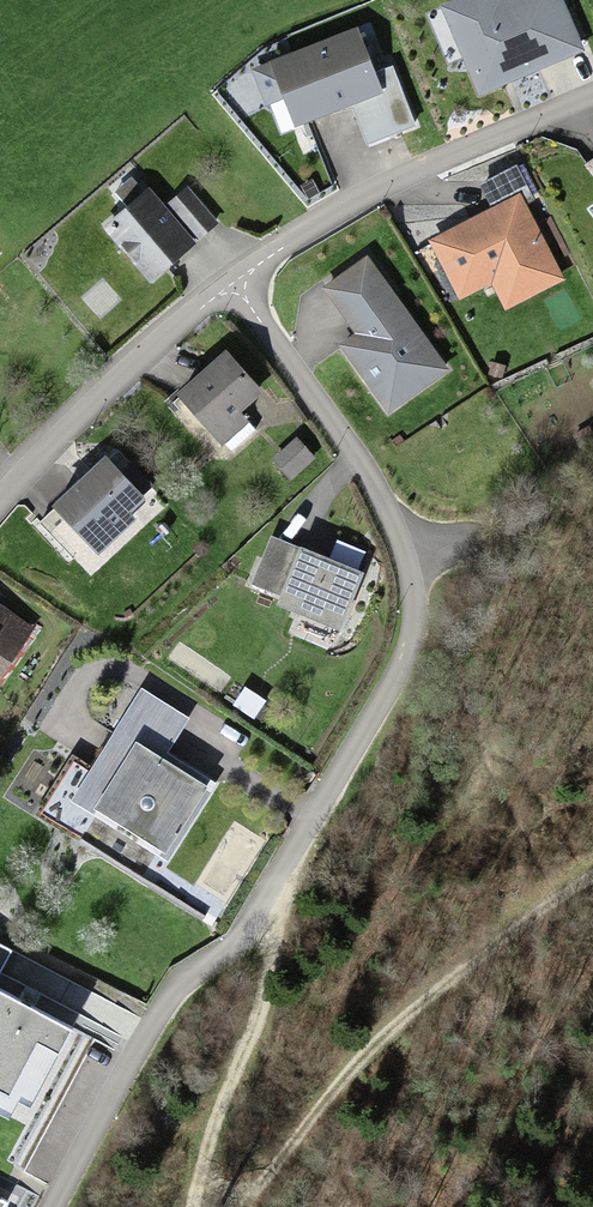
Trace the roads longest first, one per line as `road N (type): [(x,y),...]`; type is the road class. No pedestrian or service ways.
road 1 (residential): [(231,283),(377,500),(395,542),(409,619),(402,655),(242,931),(175,987),(54,1206)]
road 2 (track): [(592,875),(501,932),(415,1004),(310,1114),(266,1182),(246,1192),(199,1184)]
road 3 (residential): [(231,283),(389,190),(592,95)]
road 4 (track): [(194,1206),(216,1117),(254,1037),(265,981),(260,900)]
road 5 (residential): [(0,492),(231,283)]

